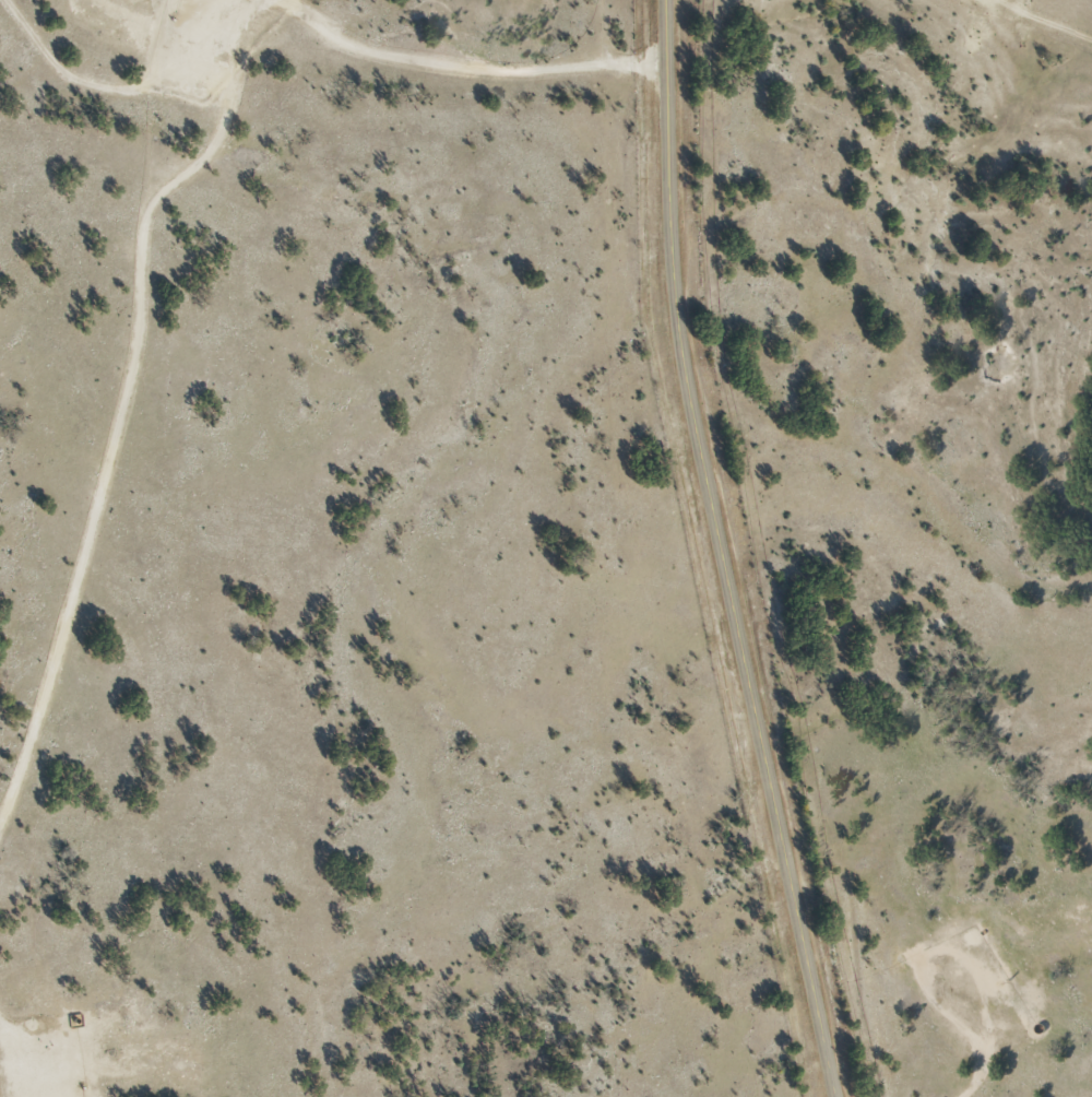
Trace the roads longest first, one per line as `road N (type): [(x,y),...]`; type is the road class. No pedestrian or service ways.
road 1 (tertiary): [(836,1096),(674,296),(666,0)]
road 2 (residential): [(1091,44),(956,0)]

